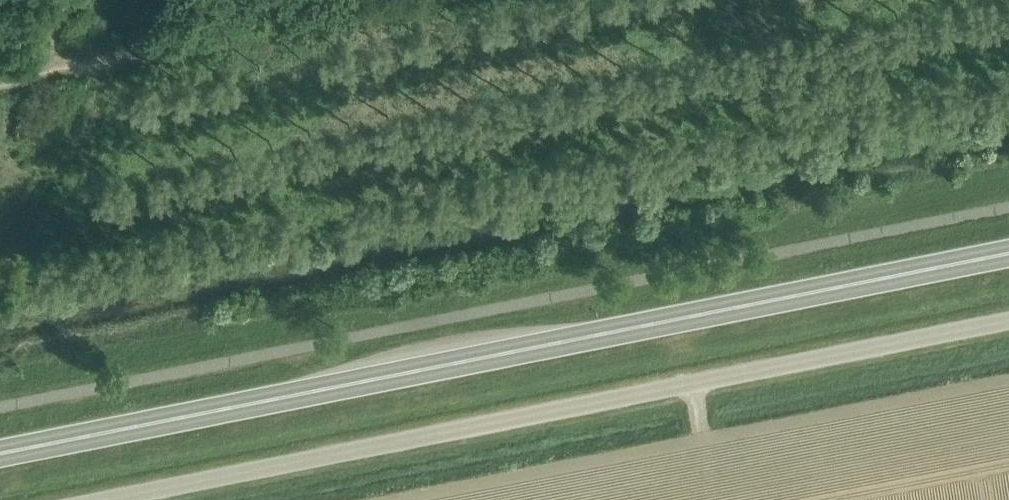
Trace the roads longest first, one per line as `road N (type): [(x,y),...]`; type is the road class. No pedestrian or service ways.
road 1 (trunk): [(0,448),(1008,244)]
road 2 (unclassified): [(106,499),(1008,320)]

